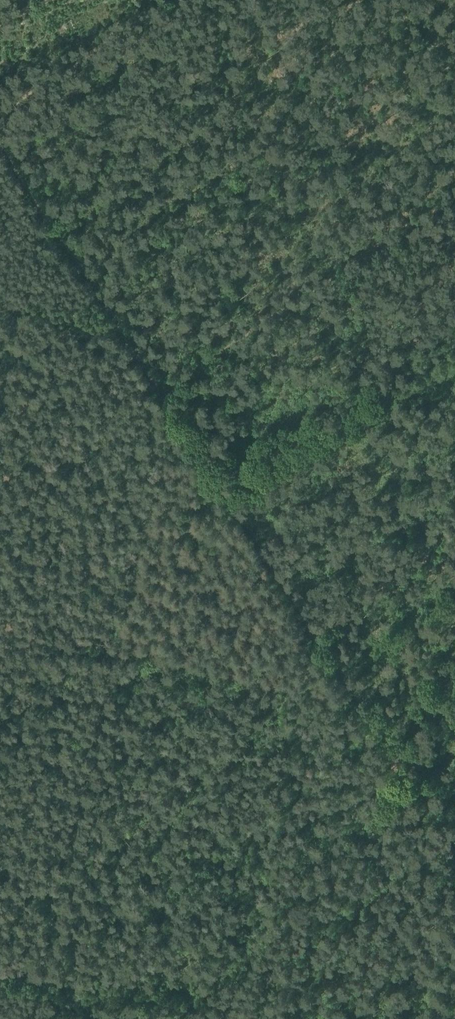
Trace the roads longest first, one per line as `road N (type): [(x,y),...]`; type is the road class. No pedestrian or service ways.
road 1 (track): [(307,625),(0,137)]
road 2 (track): [(158,390),(454,196)]
road 3 (track): [(417,790),(307,625)]

